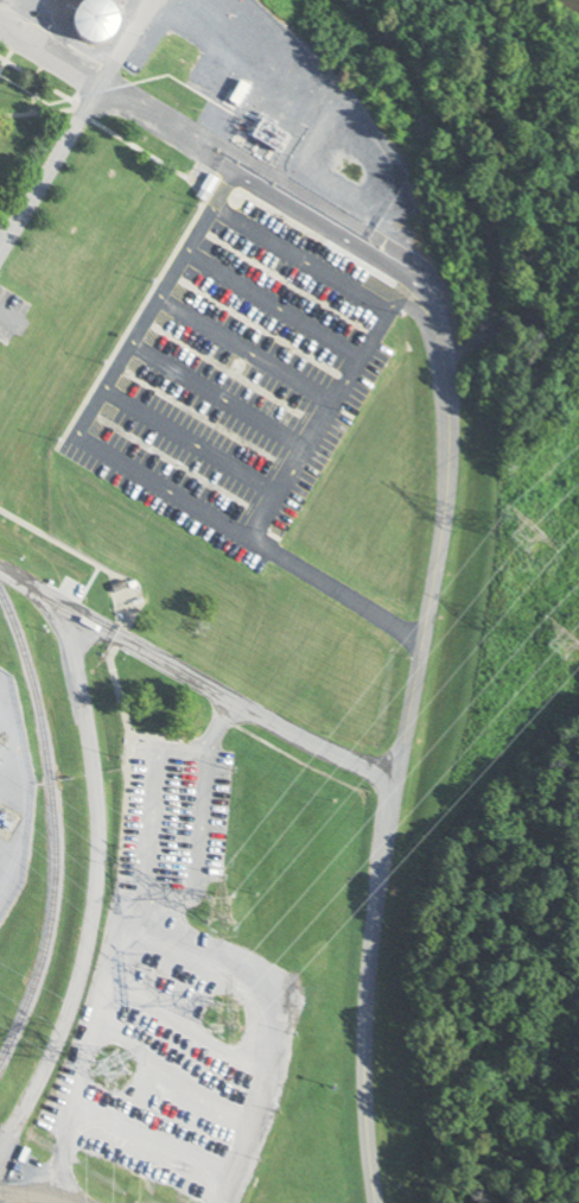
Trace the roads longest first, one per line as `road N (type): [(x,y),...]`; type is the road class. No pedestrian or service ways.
road 1 (residential): [(379,1202),(368,1088),(374,950),(450,506),(453,439),(441,331),(416,291)]
road 2 (residential): [(0,1143),(78,970),(98,875),(83,698),(61,613),(0,573)]
road 3 (residential): [(61,613),(401,781)]
road 4 (residential): [(78,127),(0,254)]

